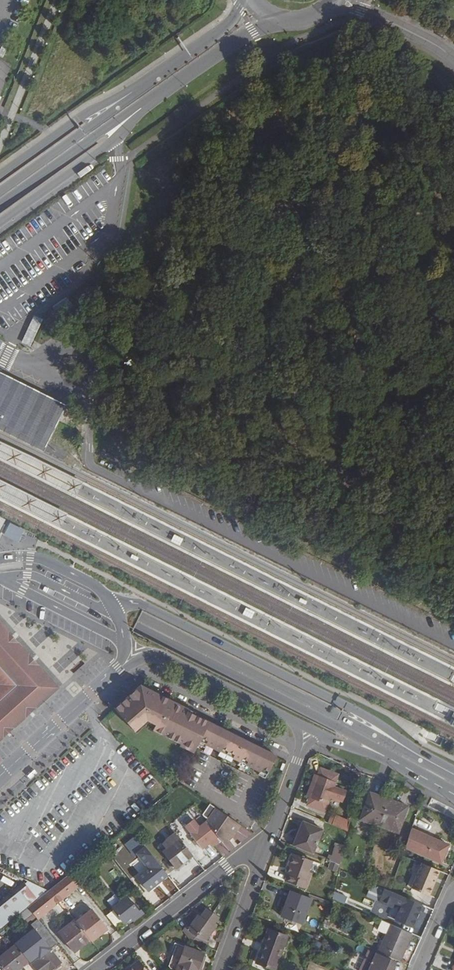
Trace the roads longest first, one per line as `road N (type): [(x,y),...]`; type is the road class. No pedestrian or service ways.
road 1 (secondary): [(356,732),(0,554)]
road 2 (tertiary): [(425,759),(360,713),(148,608),(109,600)]
road 3 (residential): [(265,849),(234,861),(94,969)]
road 4 (unclassified): [(0,222),(107,145),(136,100)]
road 5 (tertiary): [(124,664),(160,657),(290,719)]
road 6 (secondary): [(136,100),(0,199)]
road 7 (tertiary): [(0,775),(124,664)]
road 8 (unclassified): [(136,100),(87,112),(0,174)]
road 9 (residential): [(222,969),(265,849)]
road 10 (residential): [(453,59),(342,0)]
road 11 (tertiary): [(109,600),(42,559),(0,560)]

